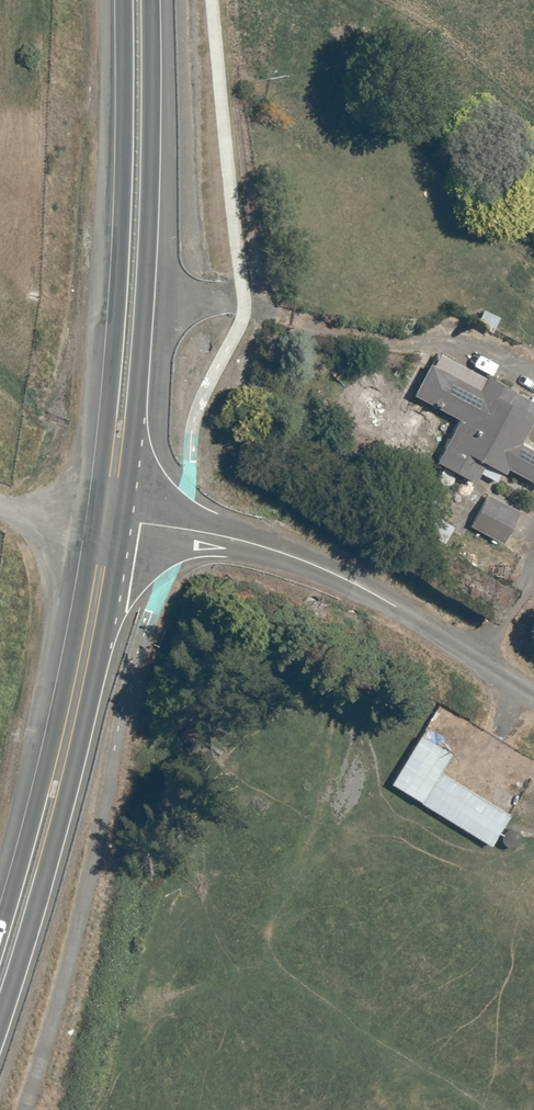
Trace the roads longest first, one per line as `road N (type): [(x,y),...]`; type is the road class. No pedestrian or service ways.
road 1 (trunk): [(123,520),(84,727),(0,1026)]
road 2 (trunk): [(151,0),(149,230),(123,520)]
road 3 (trunk): [(95,515),(121,227),(123,0)]
road 4 (unclassified): [(533,692),(392,602),(305,559),(123,520)]
road 5 (trunk): [(0,941),(62,696),(95,515)]

